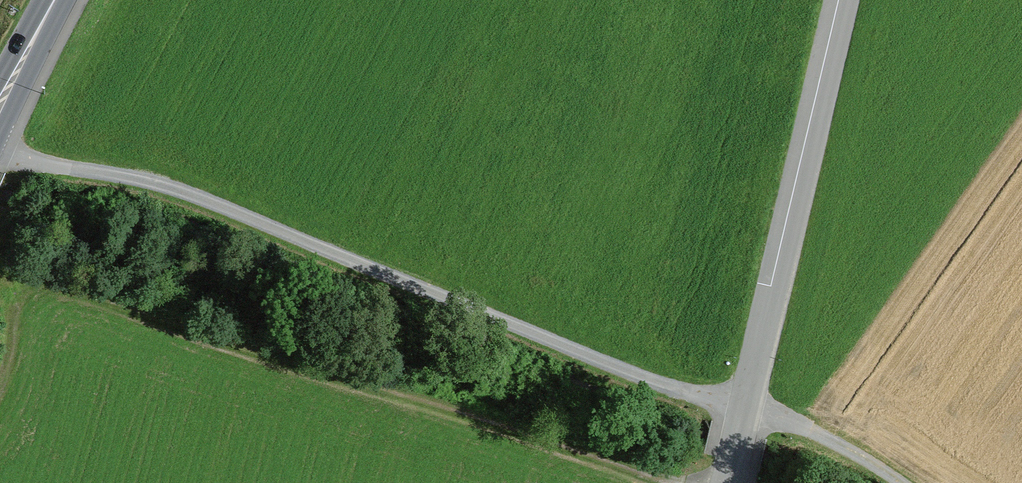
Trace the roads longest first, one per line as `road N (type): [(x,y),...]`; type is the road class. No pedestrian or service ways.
road 1 (track): [(751,405),(668,390),(187,194),(0,154)]
road 2 (track): [(0,395),(13,314),(39,289),(492,421),(673,482)]
road 3 (unclassified): [(845,0),(732,482)]
road 4 (track): [(751,405),(816,432),(893,482)]

